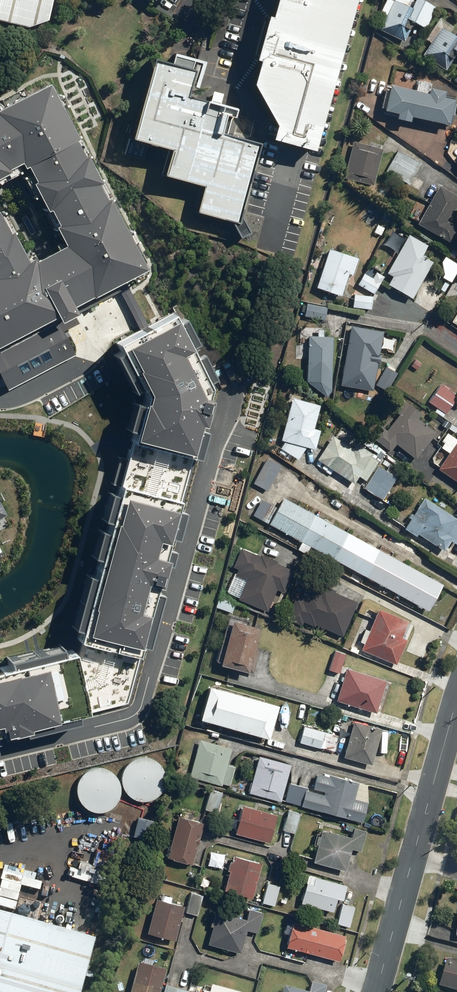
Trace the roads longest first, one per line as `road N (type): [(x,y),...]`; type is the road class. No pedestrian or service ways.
road 1 (residential): [(0,750),(135,714),(224,421),(224,376)]
road 2 (tertiary): [(377,991),(456,698)]

